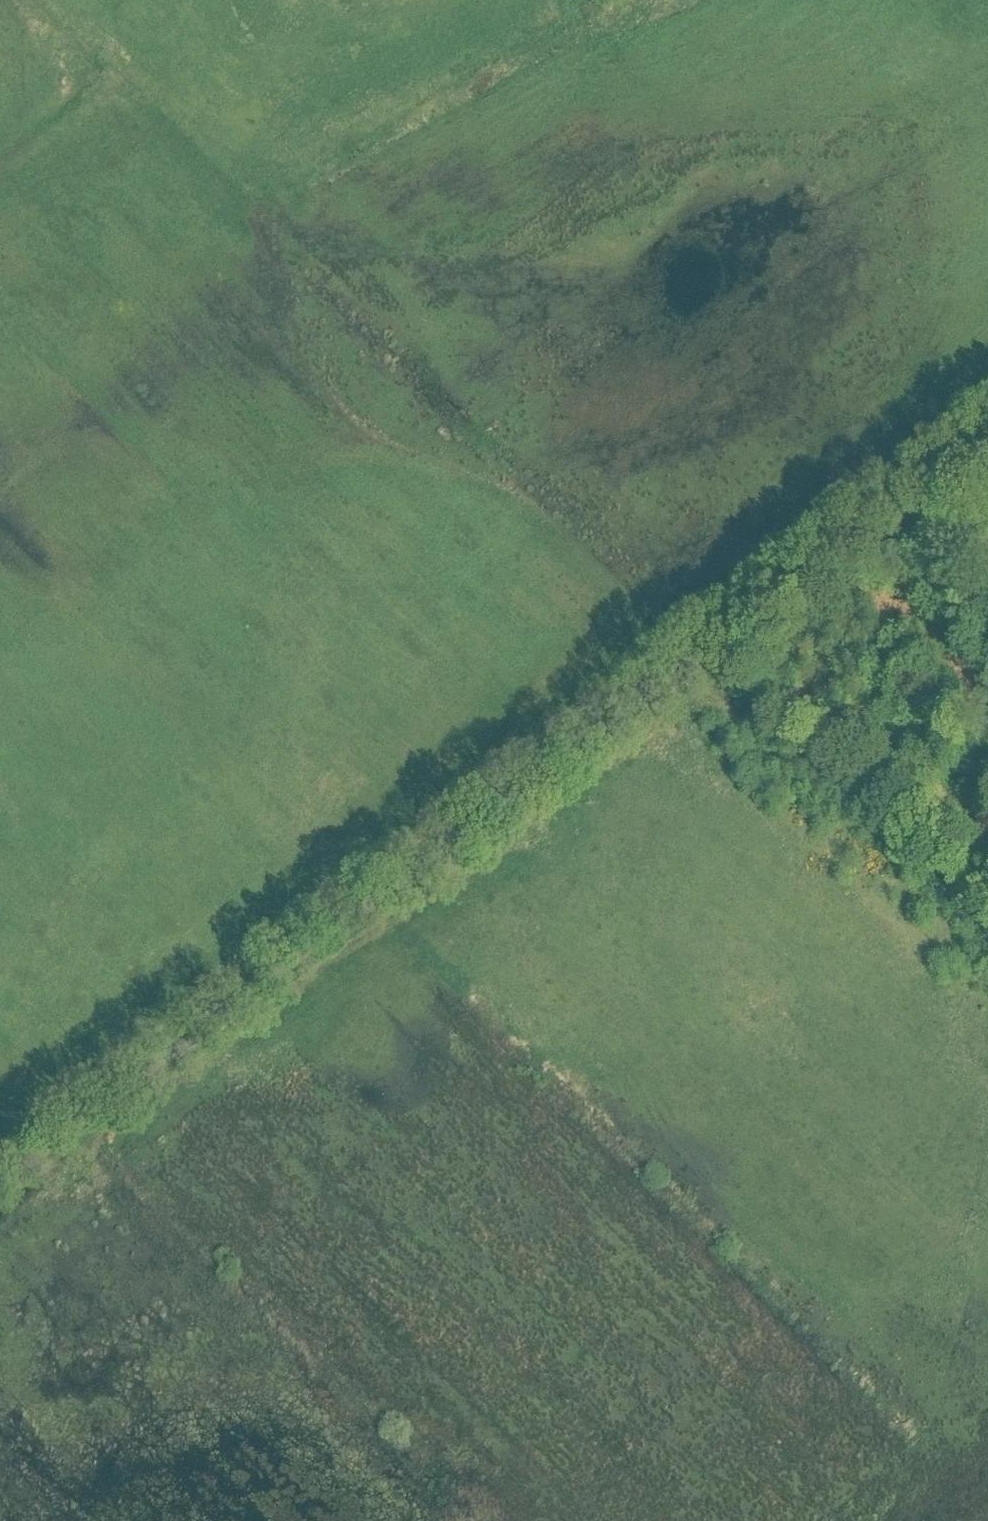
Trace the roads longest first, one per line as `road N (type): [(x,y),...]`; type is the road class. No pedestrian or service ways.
road 1 (tertiary): [(987,434),(4,1177)]

